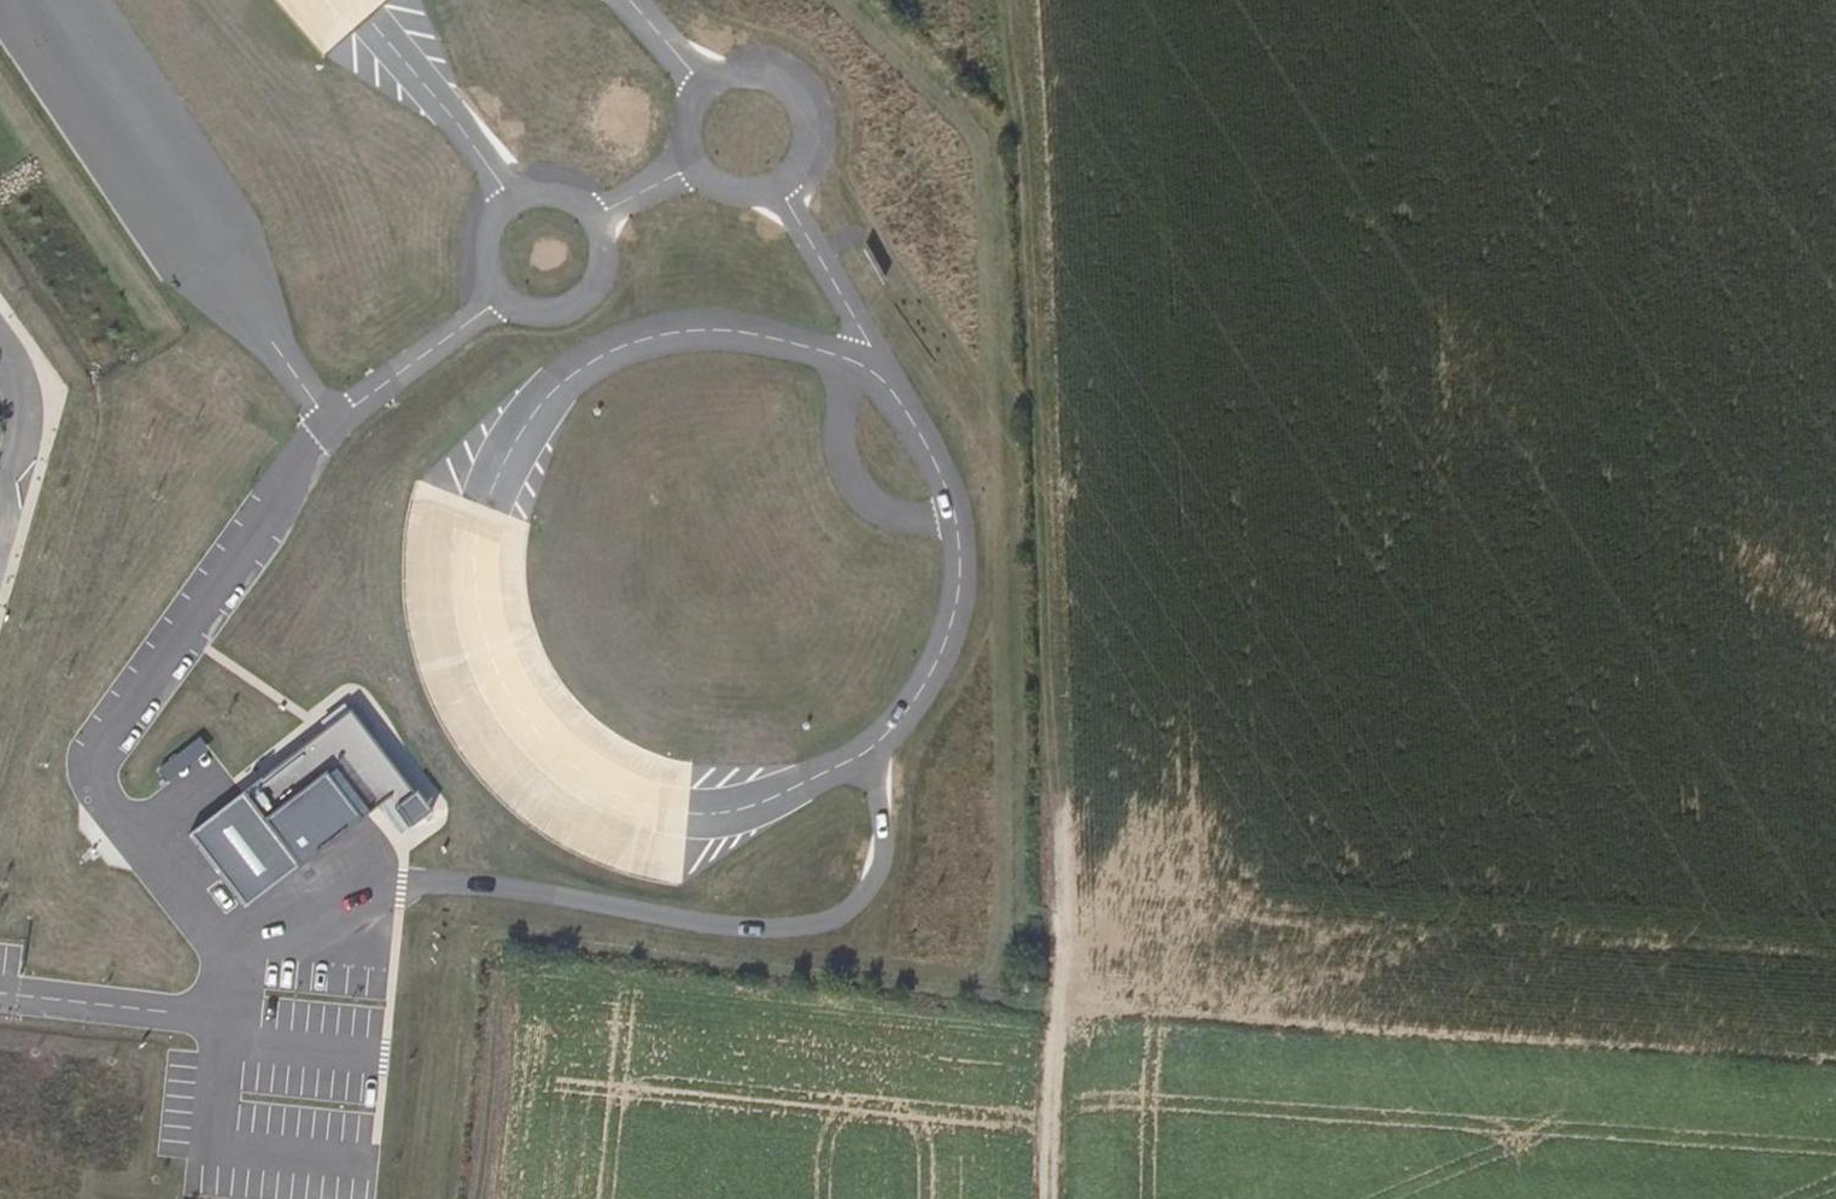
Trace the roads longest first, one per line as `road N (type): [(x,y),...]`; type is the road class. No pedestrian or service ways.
road 1 (track): [(1041,1198),(1041,1042),(1067,786),(1064,688),(1016,228),(1010,0)]
road 2 (unclassified): [(0,511),(25,419),(15,374),(0,352)]

